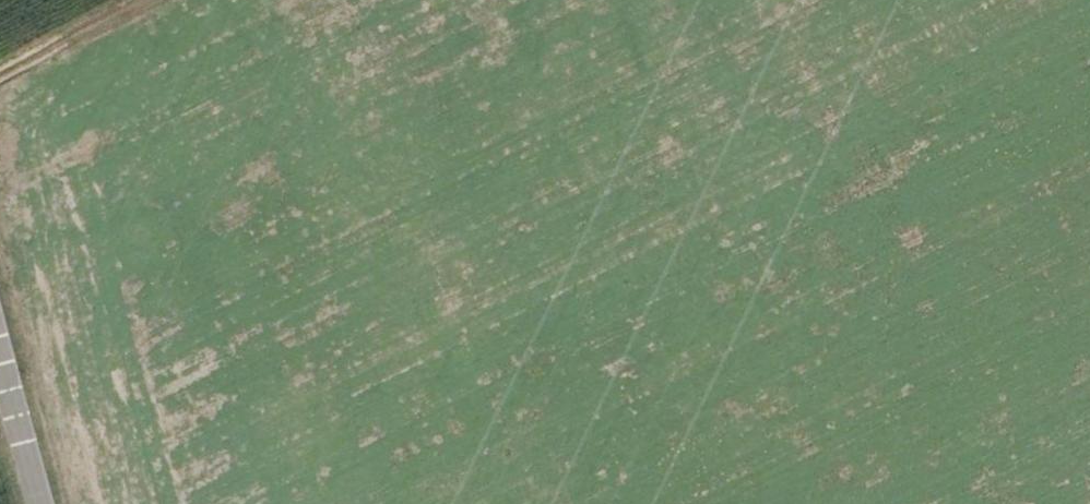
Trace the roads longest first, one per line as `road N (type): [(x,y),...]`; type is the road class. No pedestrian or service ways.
road 1 (track): [(152,0),(0,77)]
road 2 (unclassified): [(0,359),(42,503)]

